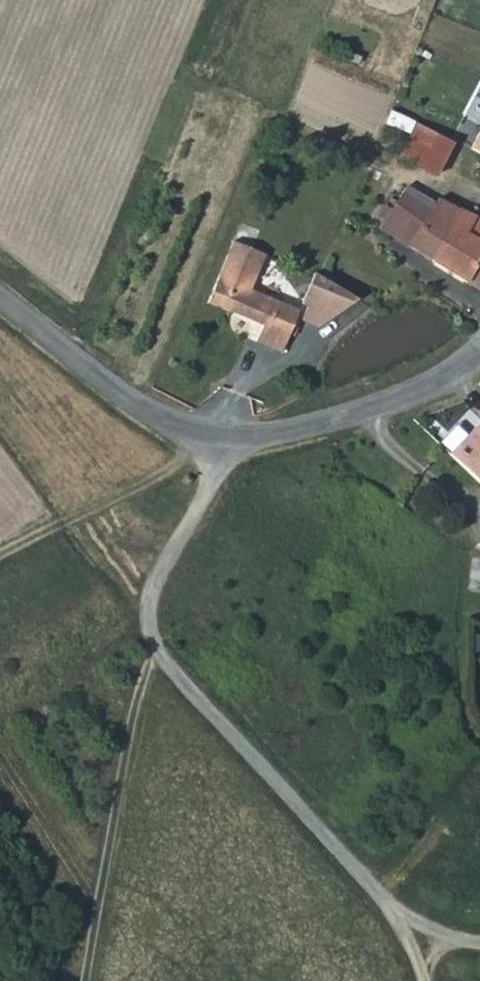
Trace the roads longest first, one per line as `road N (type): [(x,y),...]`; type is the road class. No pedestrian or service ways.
road 1 (track): [(233,443),(155,576),(148,613),(154,642),(379,892),(412,936),(425,980)]
road 2 (unclassified): [(479,360),(270,439),(233,443),(182,427),(138,402),(0,300)]
road 3 (track): [(154,642),(141,672),(84,980)]
road 4 (track): [(0,553),(161,472),(204,434)]

